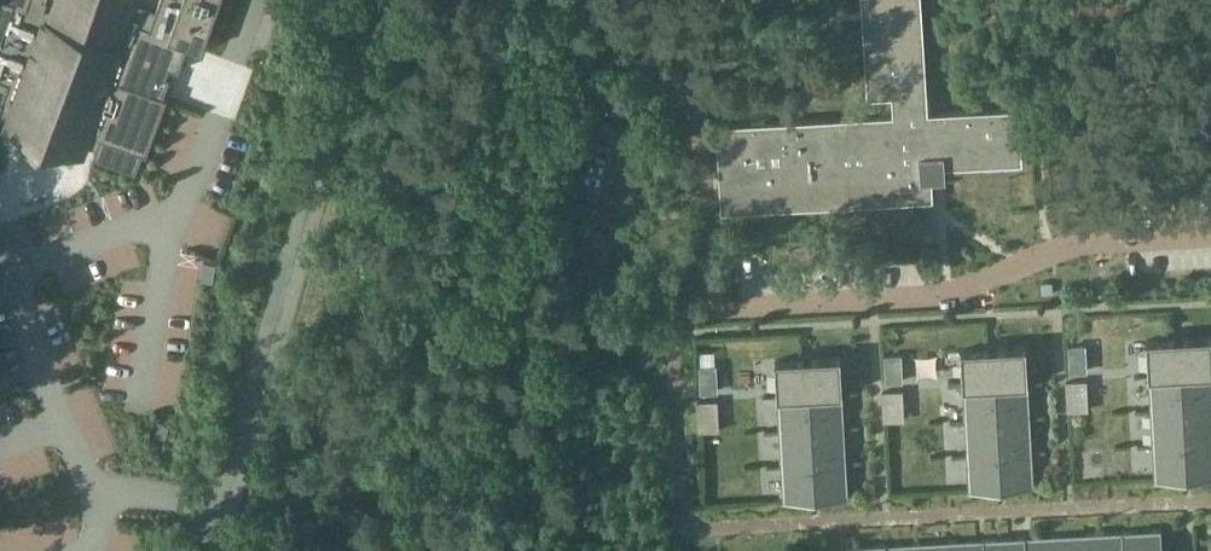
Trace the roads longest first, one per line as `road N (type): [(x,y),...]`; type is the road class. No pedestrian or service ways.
road 1 (unclassified): [(216,550),(372,0)]
road 2 (residential): [(1210,237),(1055,247),(944,299),(711,312)]
road 3 (residential): [(711,312),(625,316),(604,309),(594,292),(637,106),(698,97)]
road 4 (residential): [(711,312),(698,97)]

